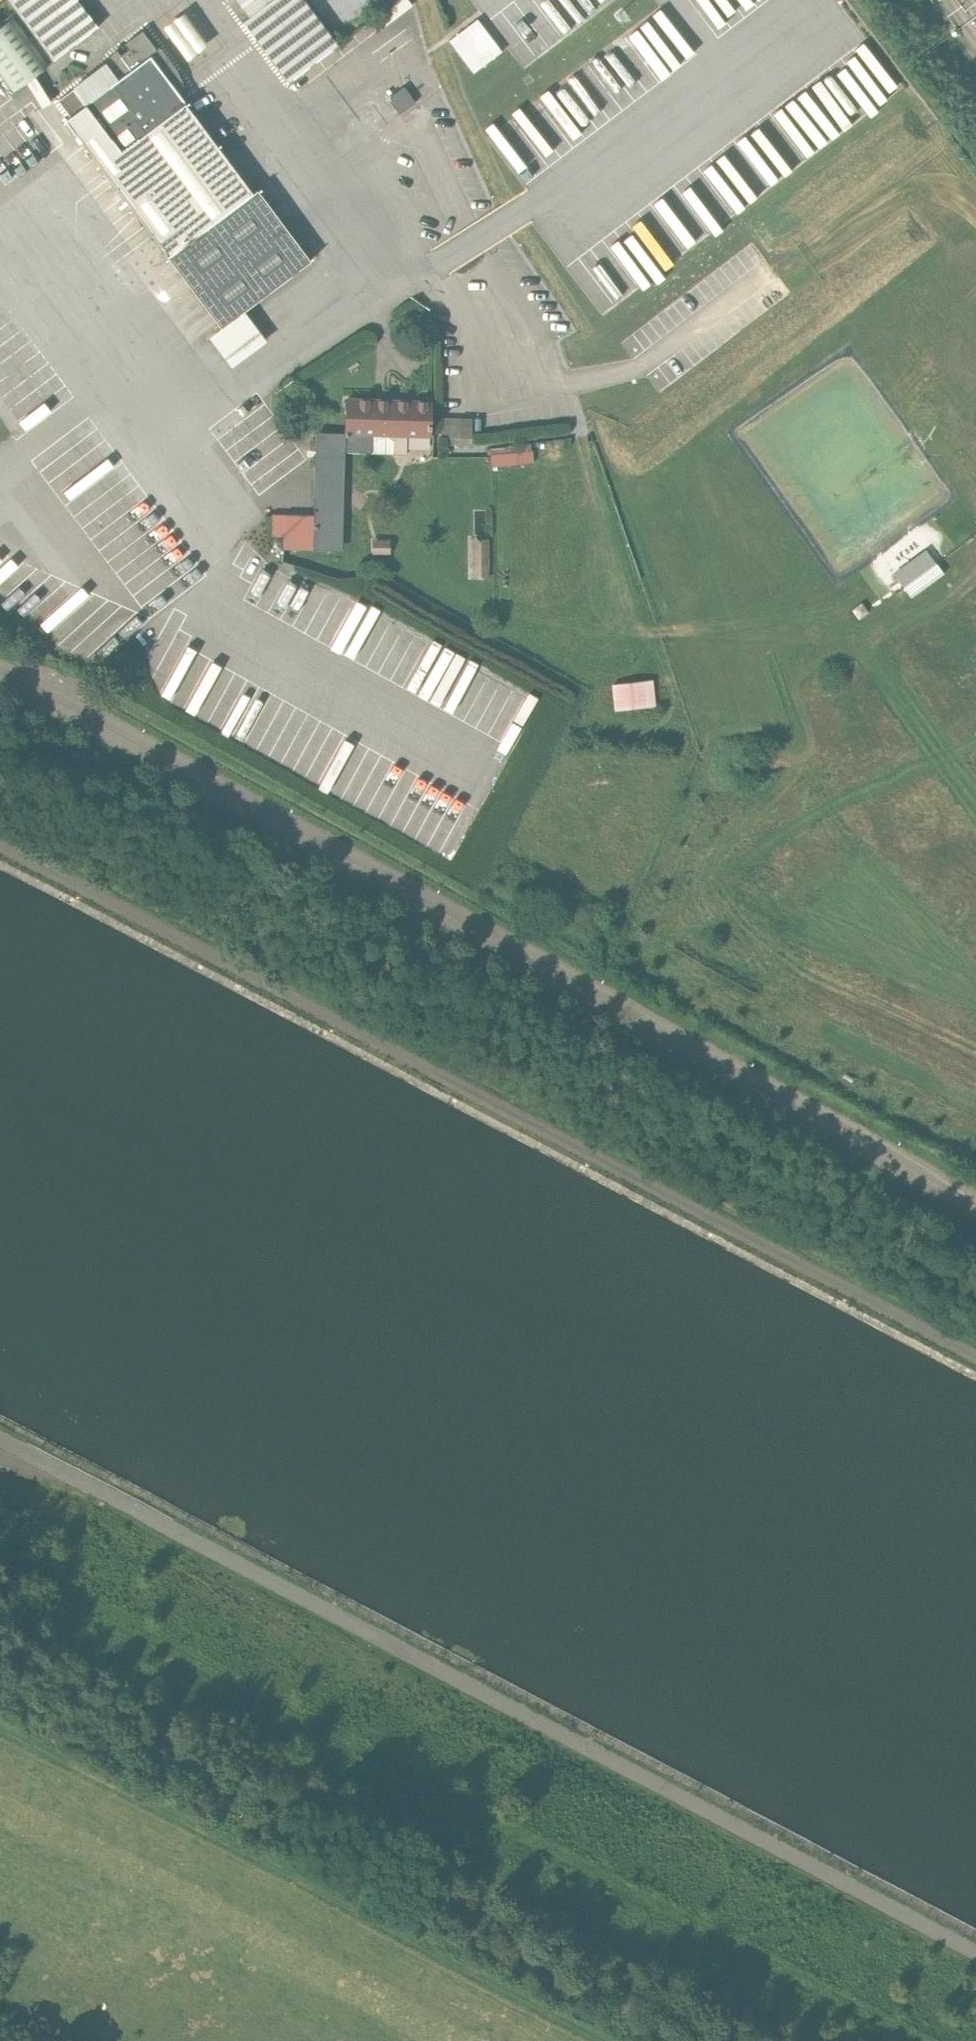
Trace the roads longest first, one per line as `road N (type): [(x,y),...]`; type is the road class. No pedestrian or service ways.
road 1 (unclassified): [(0,665),(975,1201)]

